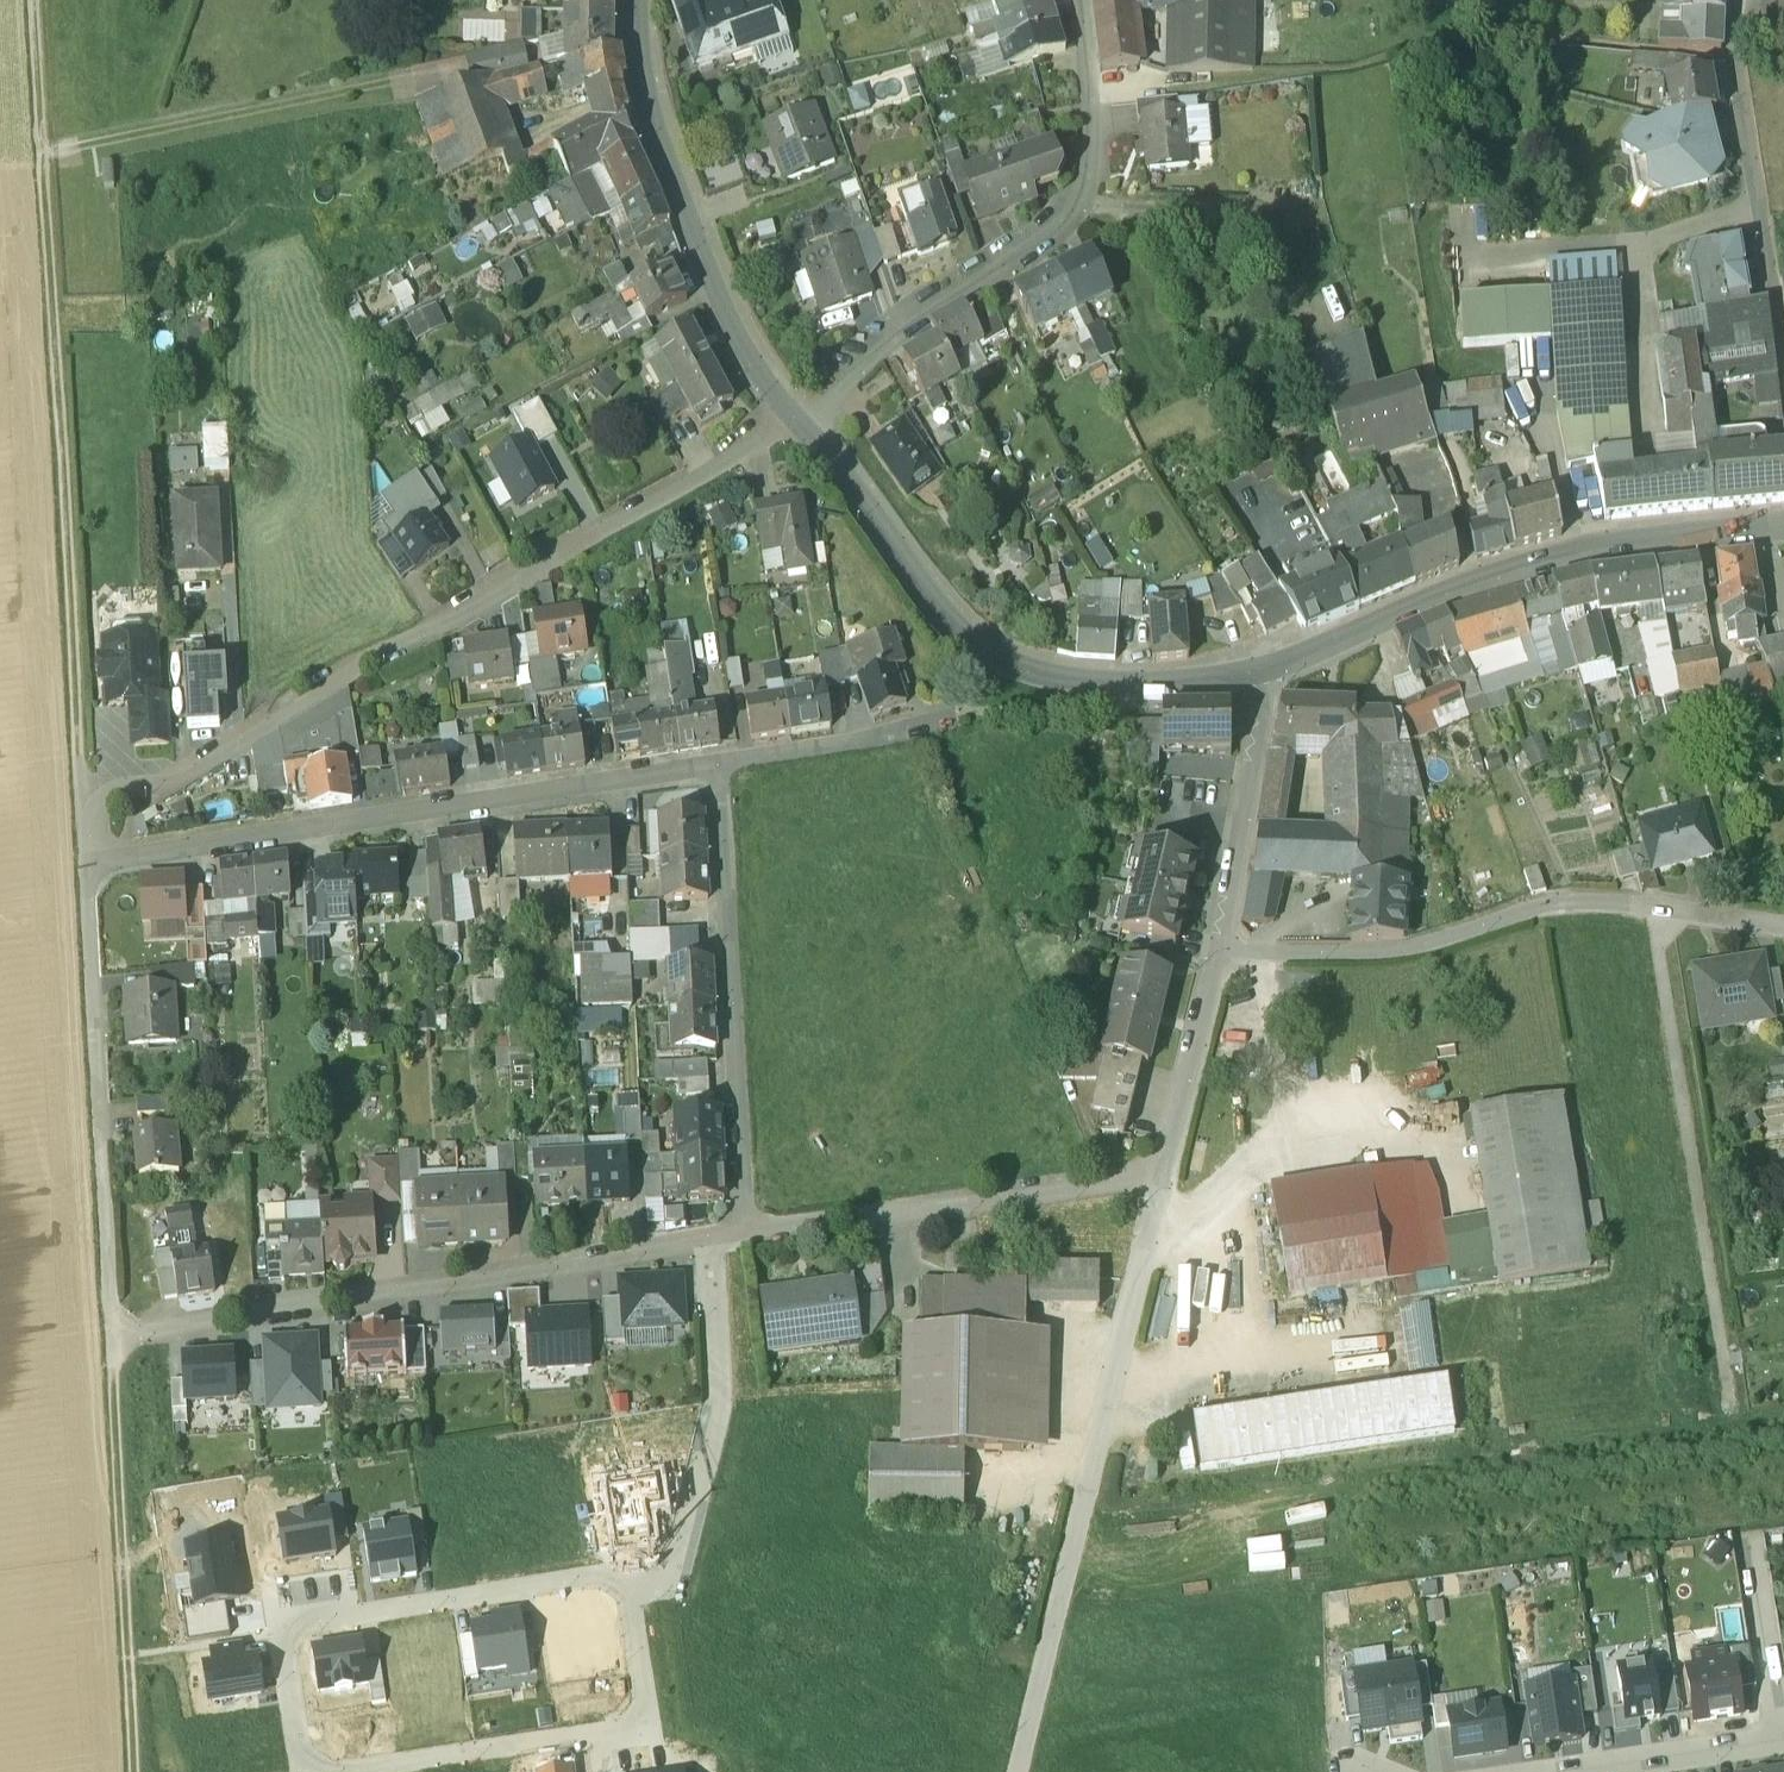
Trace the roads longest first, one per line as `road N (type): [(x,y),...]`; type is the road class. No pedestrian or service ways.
road 1 (residential): [(82,859),(82,827),(102,797),(162,784),(796,412)]
road 2 (track): [(82,827),(32,0)]
road 3 (residential): [(714,766),(82,859)]
road 4 (residential): [(709,1246),(106,1330)]
road 5 (residential): [(1014,1771),(1153,1180)]
road 6 (secondary): [(796,412),(974,642),(1025,666),(1077,675),(1189,679),(1259,670)]
road 7 (residential): [(1219,942),(1363,951),(1436,941),(1572,902),(1783,927)]
road 8 (residential): [(1078,0),(1090,157),(1071,214),(796,412)]
road 9 (residential): [(624,1573),(300,1620),(285,1647),(299,1747),(323,1771)]
road 10 (residential): [(714,766),(736,1242)]
road 11 (residential): [(106,1330),(82,859)]
road 12 (secondary): [(1259,670),(1472,580),(1559,557),(1705,535)]
road 13 (secondary): [(633,0),(632,43),(696,222),(749,344),(796,412)]
road 14 (track): [(135,1771),(106,1330)]
road 15 (residential): [(1153,1180),(1119,1174),(736,1242)]
road 16 (residential): [(709,1246),(720,1404),(674,1565),(624,1573)]
road 17 (residential): [(1783,368),(1739,87),(1735,0)]
road 18 (residential): [(329,1771),(623,1728),(644,1702)]
road 19 (residential): [(1781,1729),(1502,1771)]
road 20 (residential): [(1219,942),(1263,705),(1259,670)]
road 21 (residential): [(956,713),(714,766)]
road 22 (residential): [(1153,1180),(1219,942)]
road 23 (residential): [(1781,1729),(1749,1536)]
road 24 (residential): [(644,1702),(624,1573)]
road 25 (residential): [(1727,660),(1705,535)]

